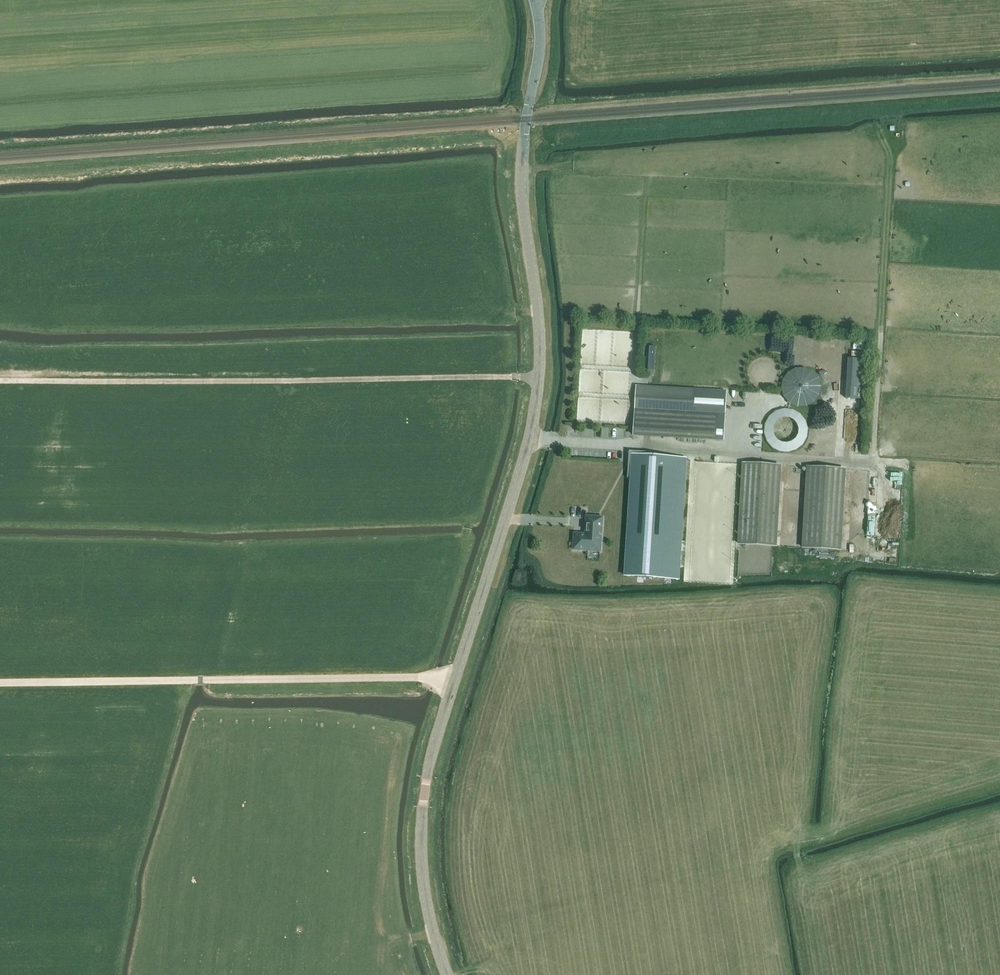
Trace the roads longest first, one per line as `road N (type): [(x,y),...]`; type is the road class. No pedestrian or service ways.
road 1 (tertiary): [(447,974),(424,886),(423,807),(537,394),(539,322),(522,182),(540,37),(535,0)]

